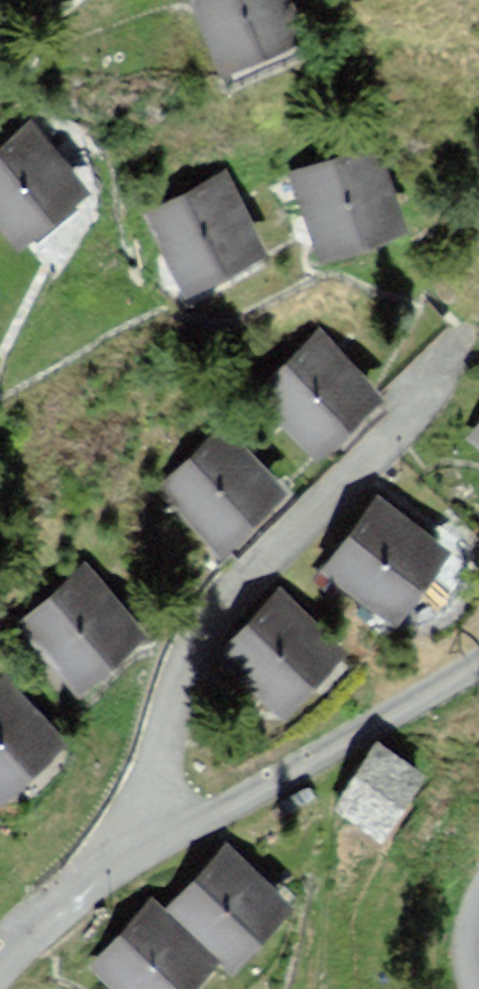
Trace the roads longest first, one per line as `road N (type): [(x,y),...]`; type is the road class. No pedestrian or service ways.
road 1 (residential): [(143,857),(178,689),(227,600),(379,447),(464,328)]
road 2 (residential): [(478,657),(143,857)]
road 3 (residential): [(143,857),(0,957)]

